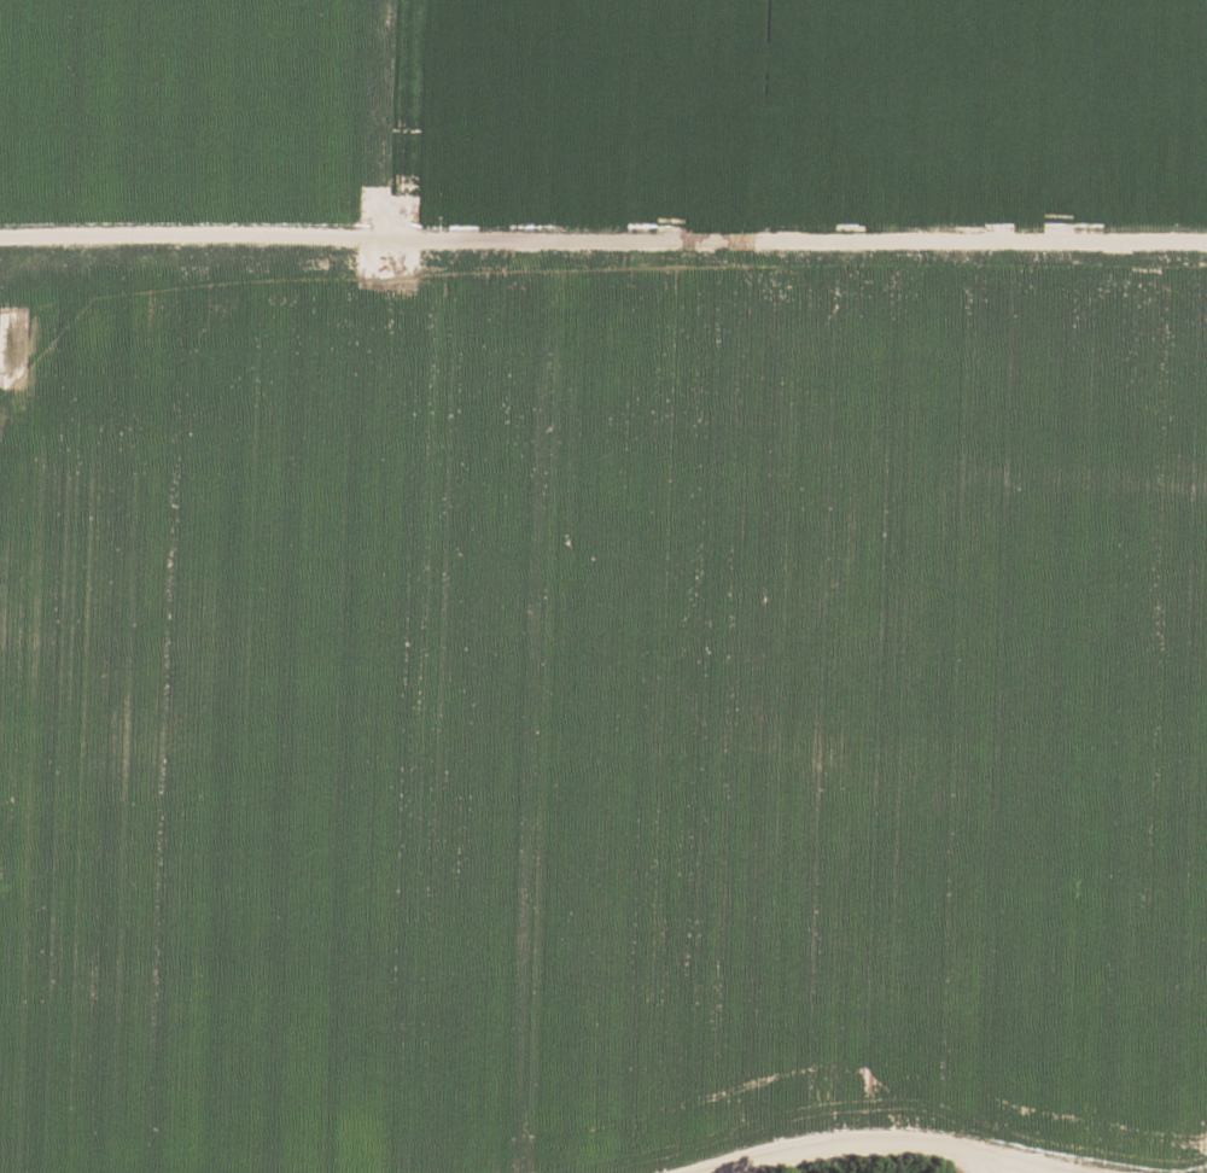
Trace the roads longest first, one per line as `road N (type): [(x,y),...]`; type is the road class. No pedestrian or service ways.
road 1 (track): [(1206,241),(0,238)]
road 2 (track): [(1081,1172),(1009,1150),(943,1145),(829,1152),(731,1172)]

